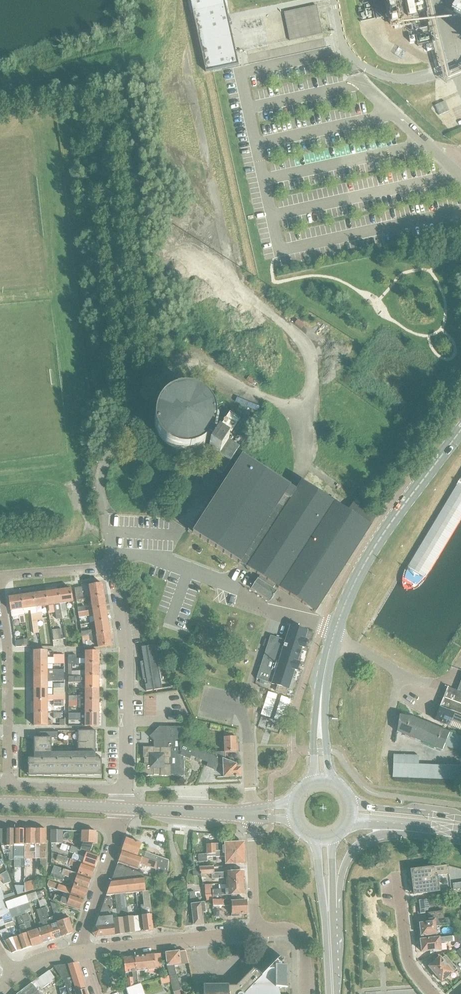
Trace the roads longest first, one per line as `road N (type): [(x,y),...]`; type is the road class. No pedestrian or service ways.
road 1 (primary): [(333,635),(378,542),(460,430)]
road 2 (residential): [(112,564),(127,668),(125,789)]
road 3 (residential): [(0,588),(7,785)]
road 4 (residential): [(82,951),(255,931)]
road 5 (secondary): [(328,909),(362,843),(455,823)]
road 6 (primary): [(322,778),(319,717),(333,635)]
road 7 (residential): [(82,951),(119,826)]
road 8 (residential): [(433,993),(406,954),(397,873)]
road 9 (tertiary): [(0,802),(124,807)]

